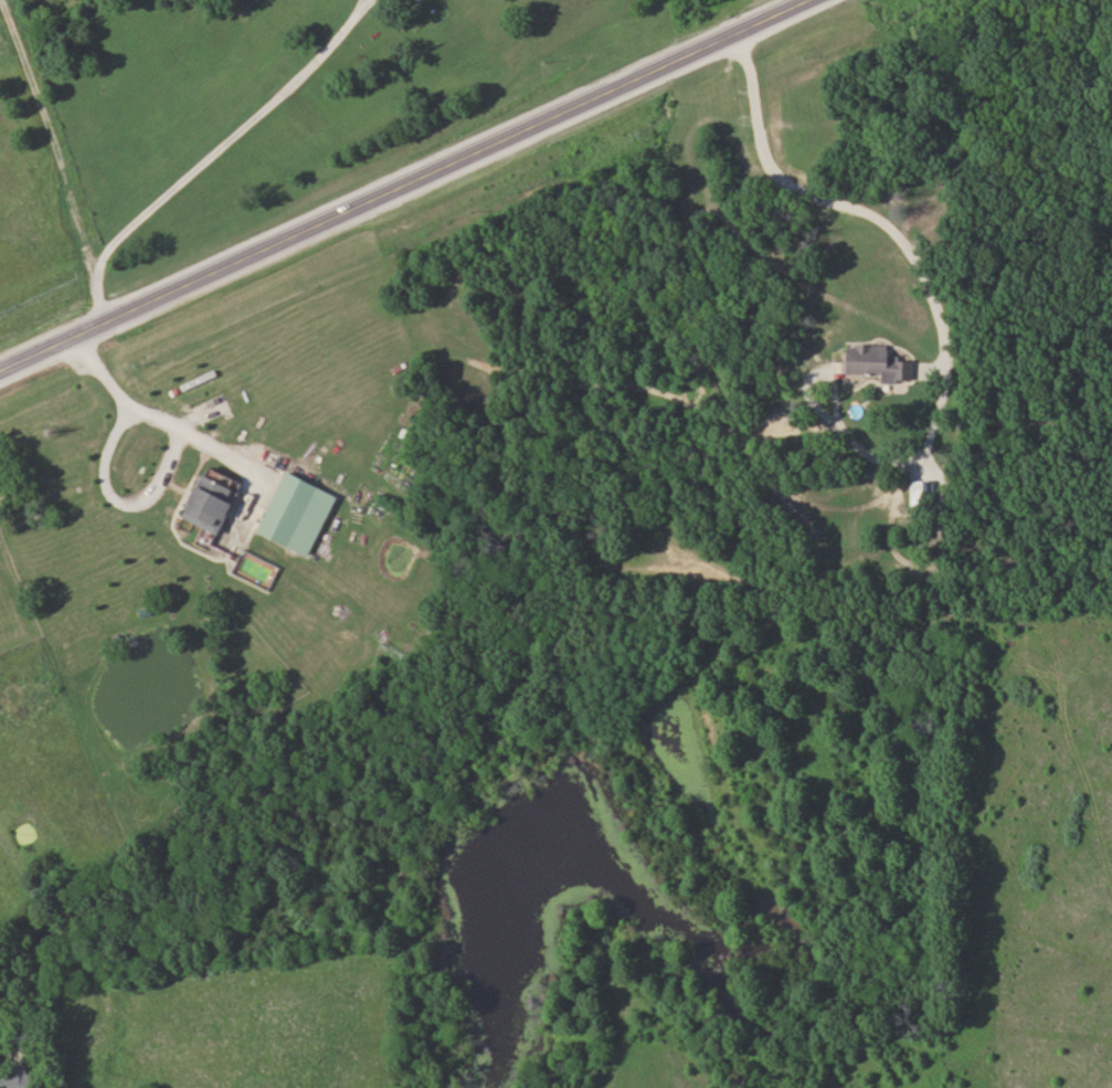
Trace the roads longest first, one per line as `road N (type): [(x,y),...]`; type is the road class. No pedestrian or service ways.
road 1 (primary): [(805,0),(0,368)]

